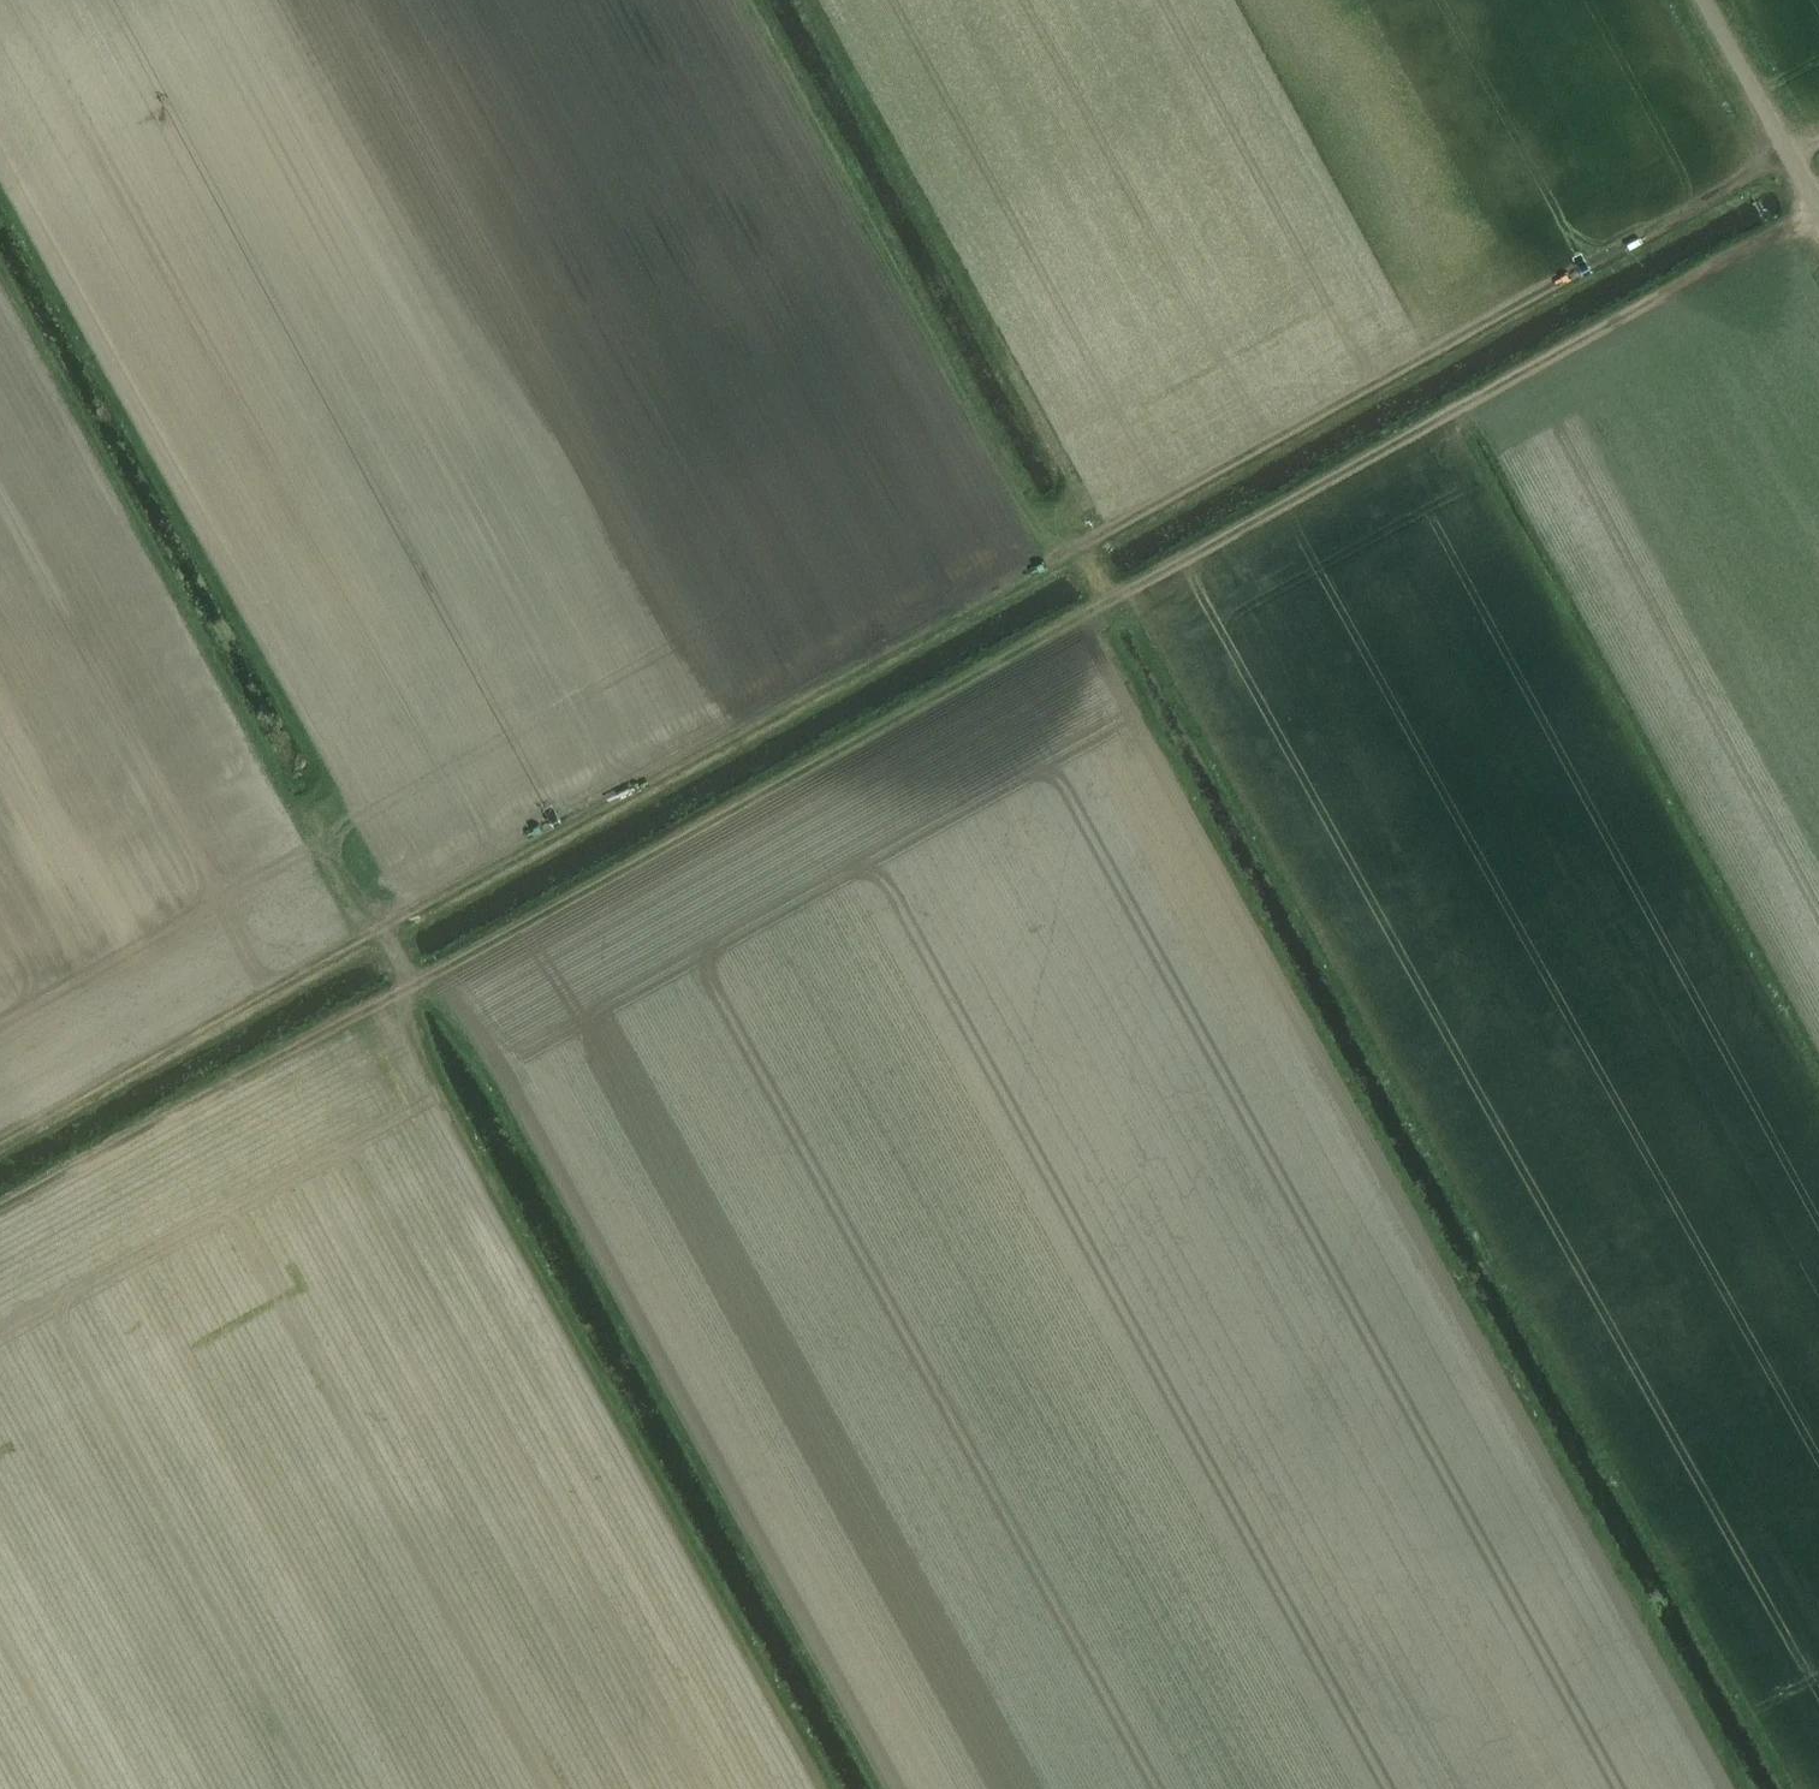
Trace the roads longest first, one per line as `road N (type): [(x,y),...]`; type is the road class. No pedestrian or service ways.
road 1 (unclassified): [(1818,222),(1698,0)]

